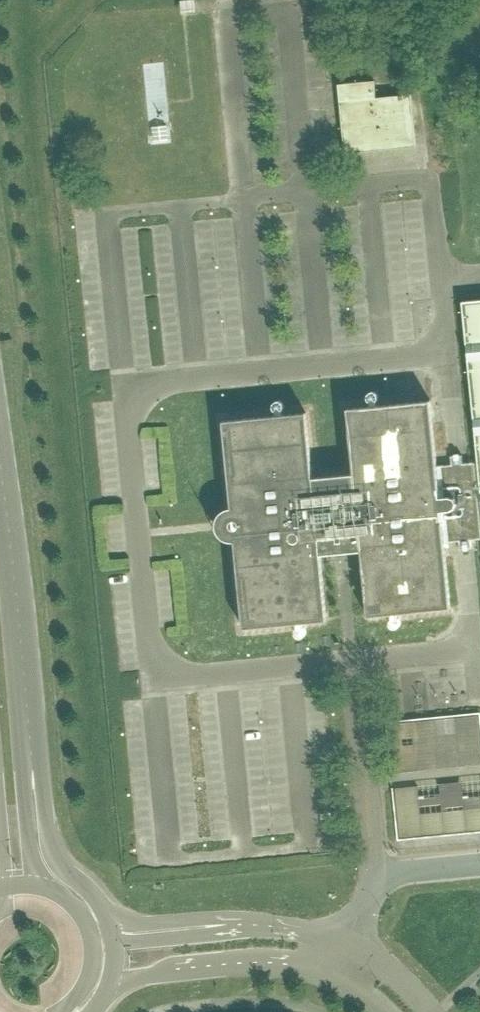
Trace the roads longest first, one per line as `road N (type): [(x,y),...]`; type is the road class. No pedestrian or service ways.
road 1 (secondary): [(30,731),(0,462)]
road 2 (unclassified): [(111,984),(285,965),(328,976)]
road 3 (secondary): [(111,918),(94,891),(56,857),(30,731)]
road 4 (residential): [(344,942),(381,878),(479,864)]
road 5 (secondary): [(39,884),(23,766),(30,731)]
road 6 (unclassified): [(240,923),(111,918)]
road 7 (unclassified): [(240,923),(215,934),(116,942)]

